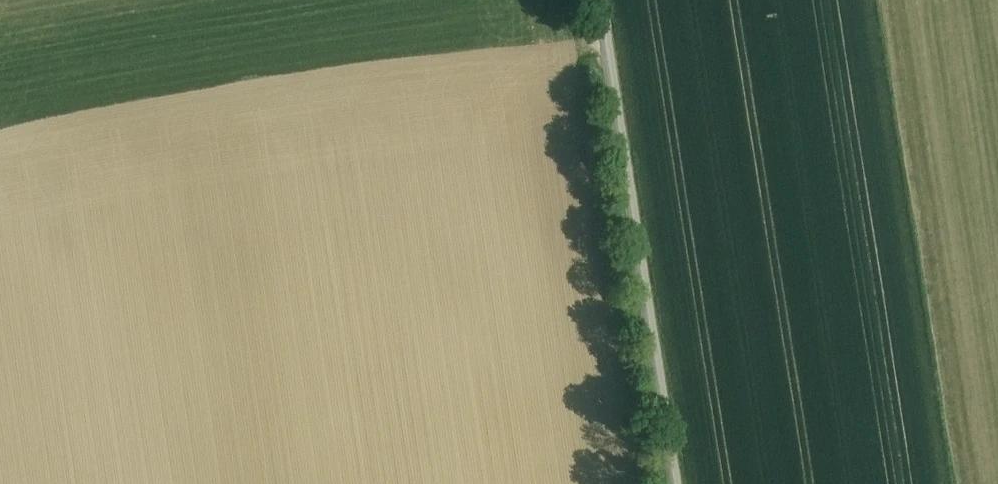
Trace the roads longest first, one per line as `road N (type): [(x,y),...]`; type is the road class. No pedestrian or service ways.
road 1 (unclassified): [(593,0),(668,483)]

